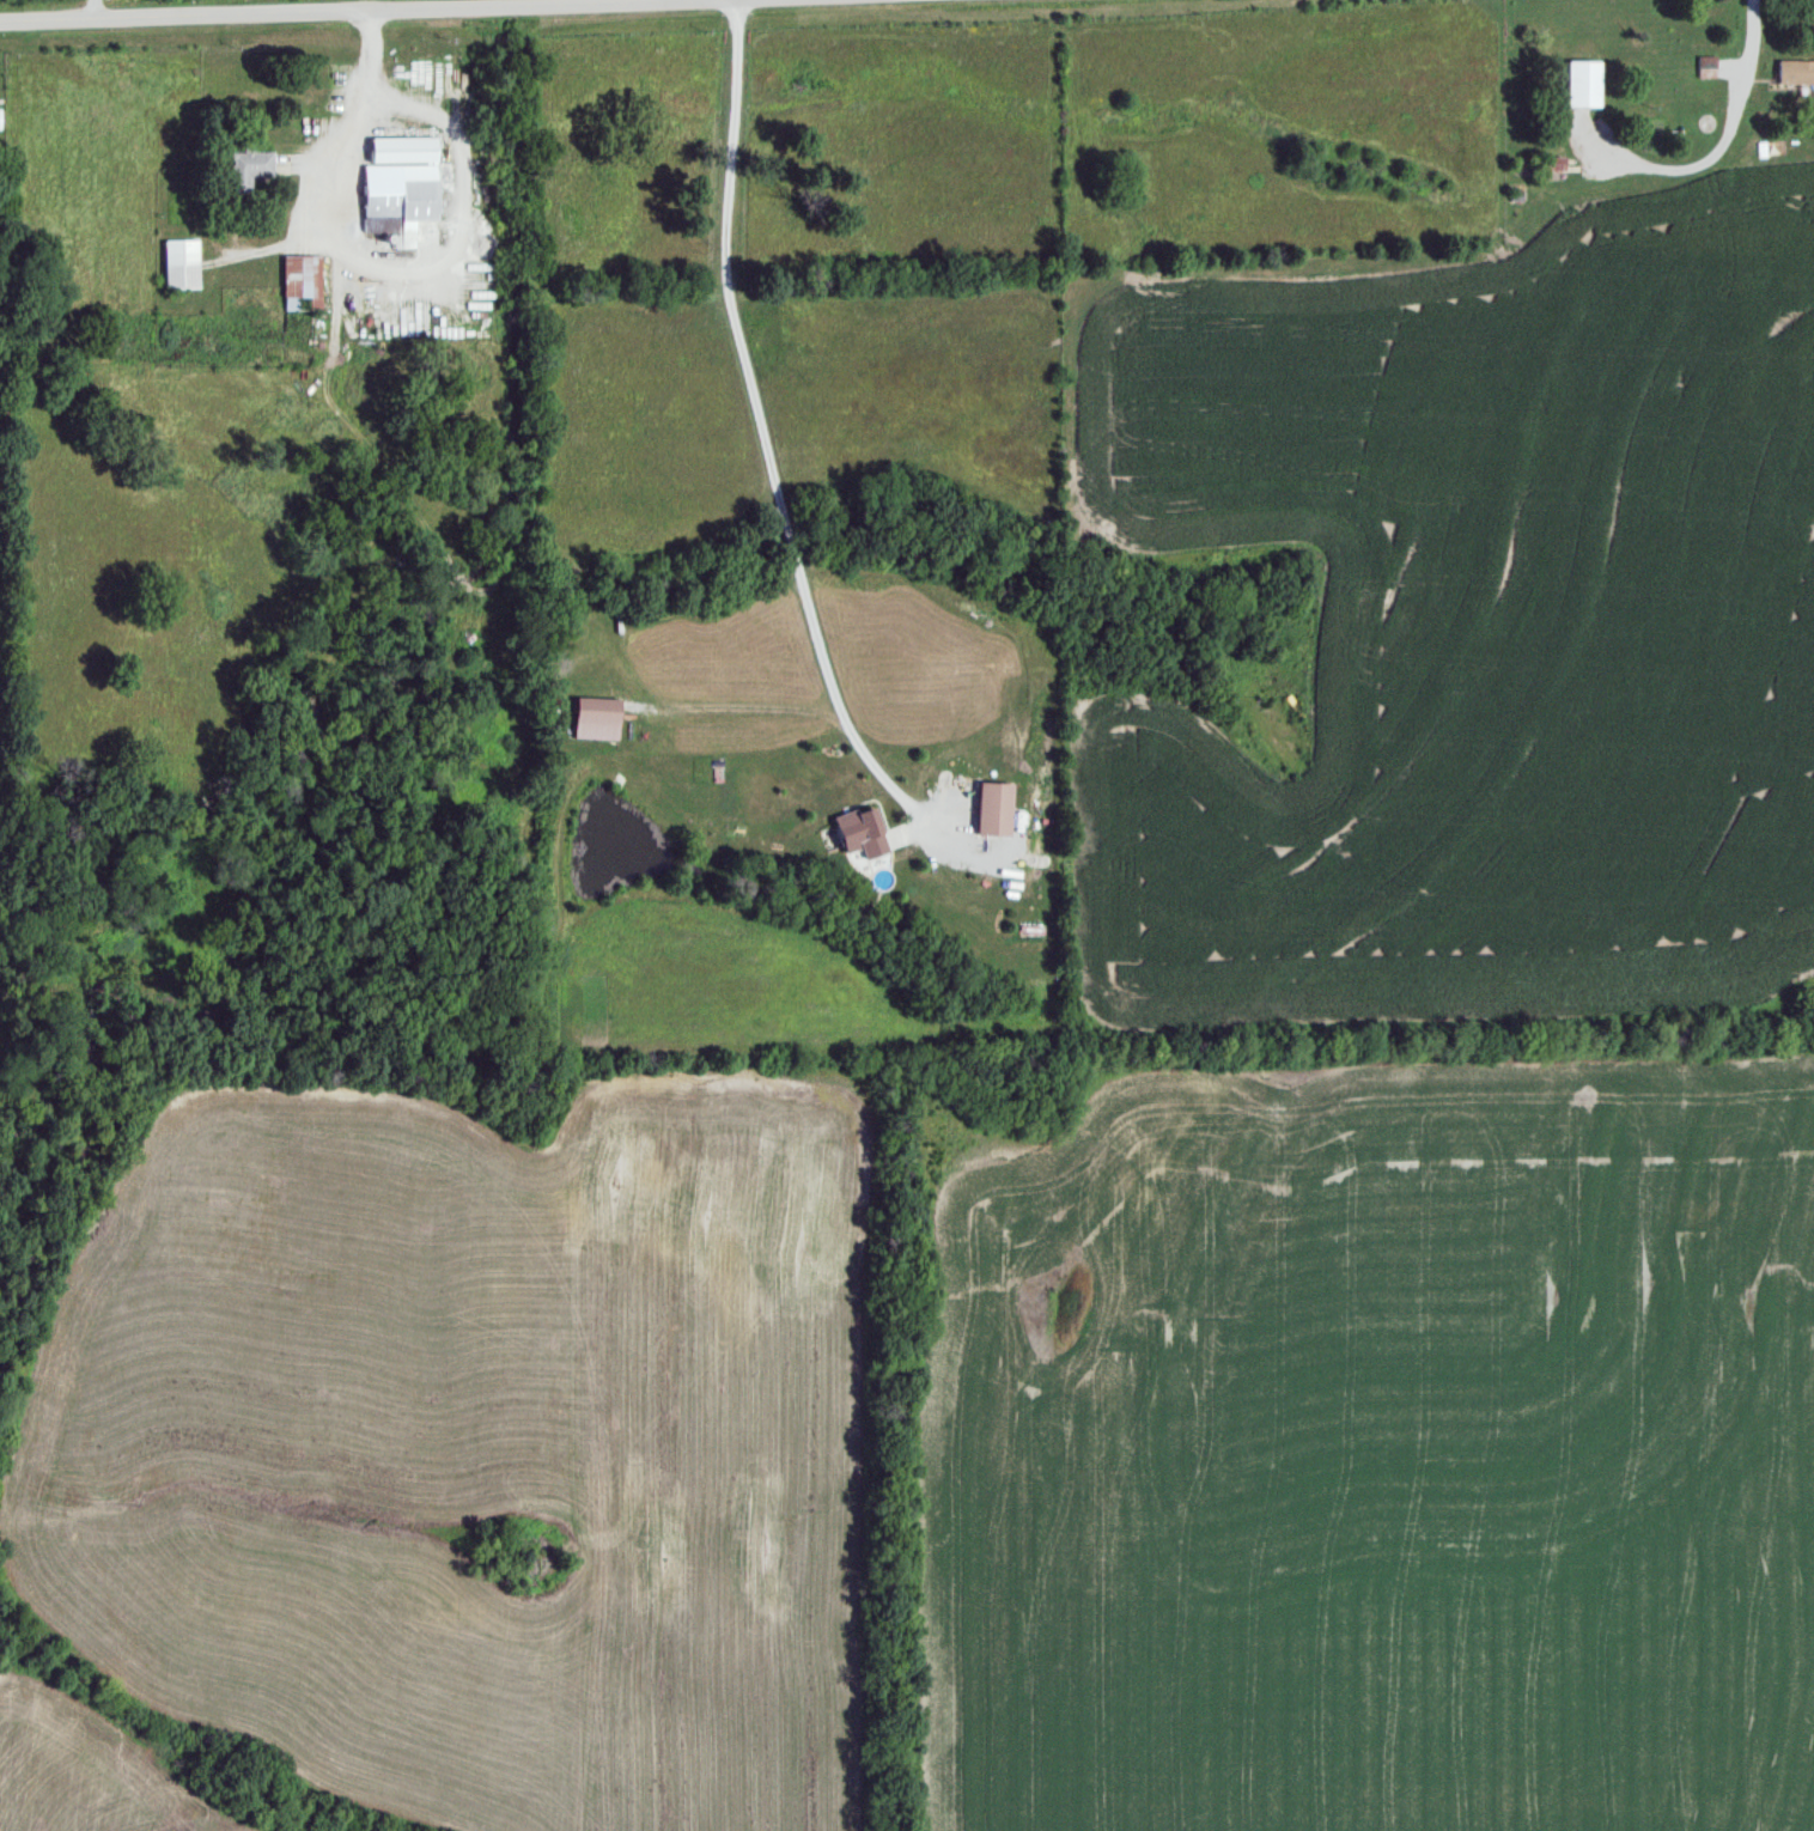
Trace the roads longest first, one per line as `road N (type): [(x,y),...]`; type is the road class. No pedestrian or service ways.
road 1 (tertiary): [(0,22),(728,0)]

